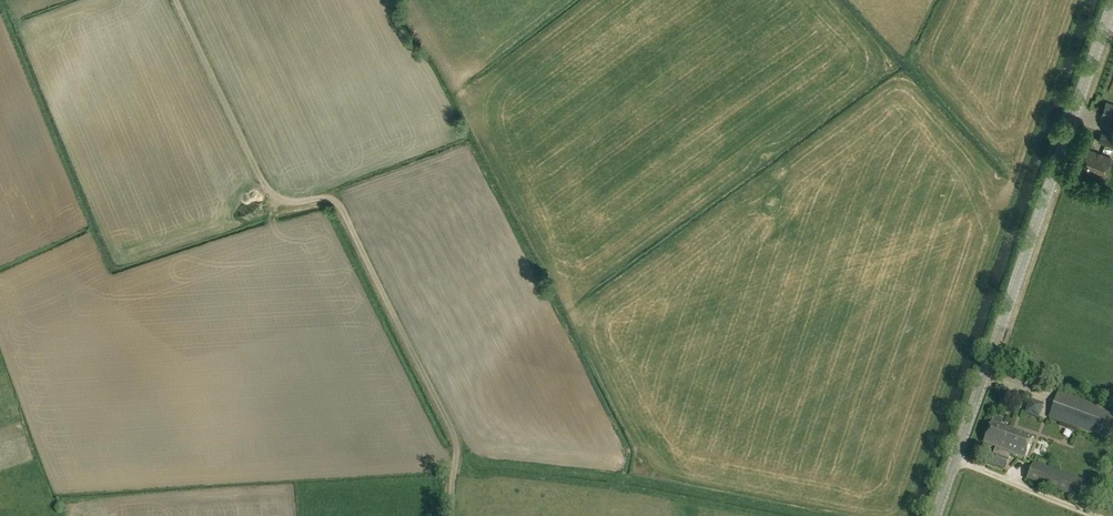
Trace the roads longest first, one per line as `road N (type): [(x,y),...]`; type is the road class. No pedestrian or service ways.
road 1 (tertiary): [(936,515),(1112,12)]

